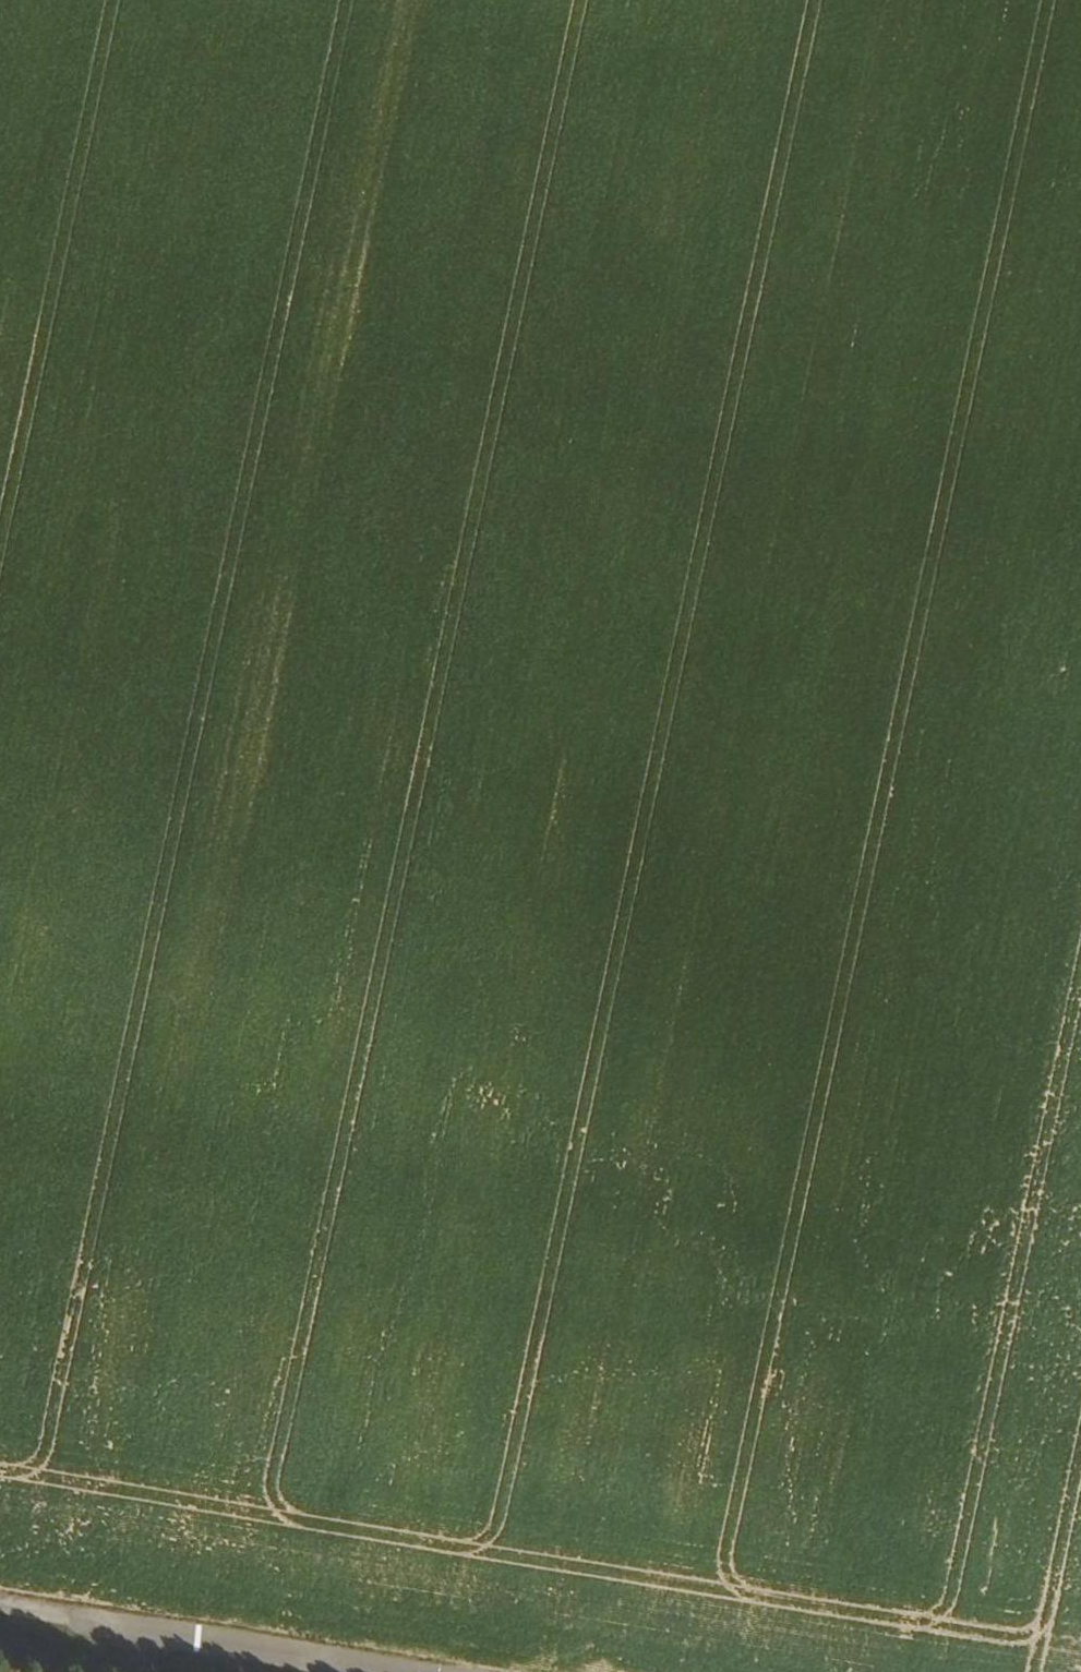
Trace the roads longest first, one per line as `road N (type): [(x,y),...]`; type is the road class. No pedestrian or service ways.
road 1 (track): [(0,1606),(380,1671)]

